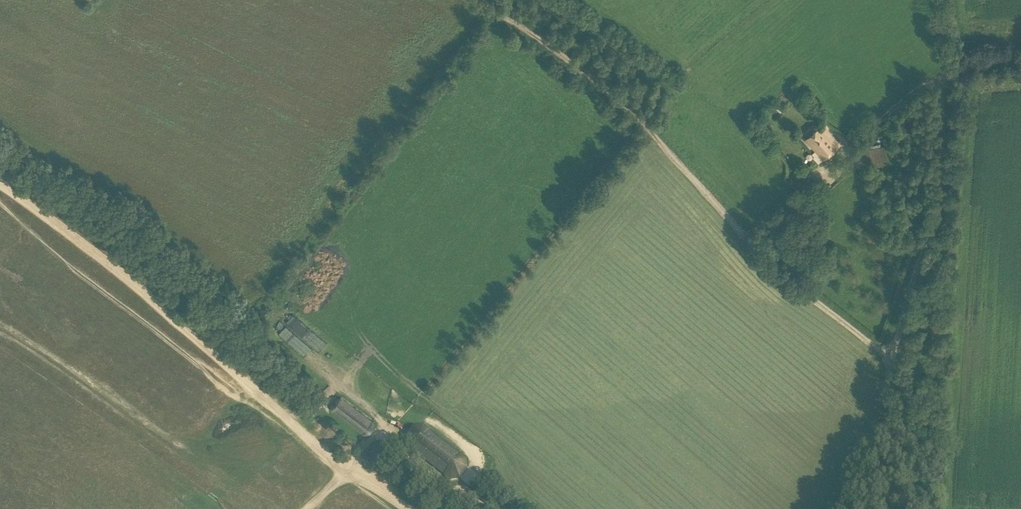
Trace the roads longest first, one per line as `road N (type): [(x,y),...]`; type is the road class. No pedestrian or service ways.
road 1 (track): [(470,0),(602,86),(775,263),(895,359)]
road 2 (track): [(843,508),(891,380),(941,191),(945,82),(958,67),(1020,58)]
road 3 (track): [(0,182),(158,303),(345,466)]

